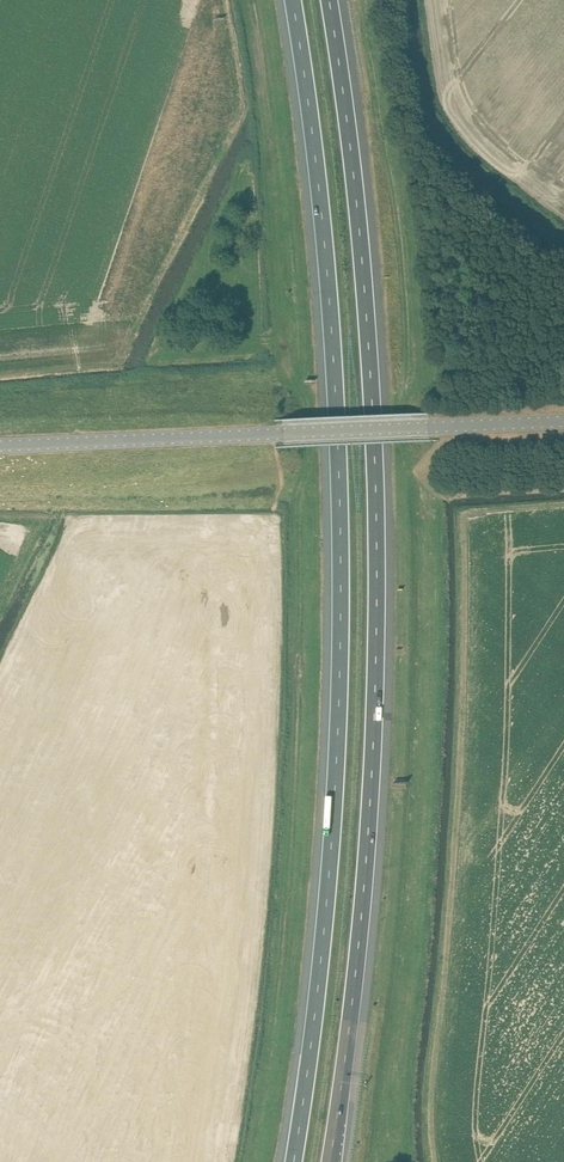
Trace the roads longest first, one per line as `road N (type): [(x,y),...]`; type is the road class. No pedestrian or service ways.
road 1 (motorway): [(292,0),(328,275),(341,645),(322,962),(294,1161)]
road 2 (motorway): [(328,1161),(356,972),(376,652),(362,269),(330,0)]
road 3 (unclassified): [(285,435),(0,450)]
road 4 (unclassified): [(285,435),(563,423)]

